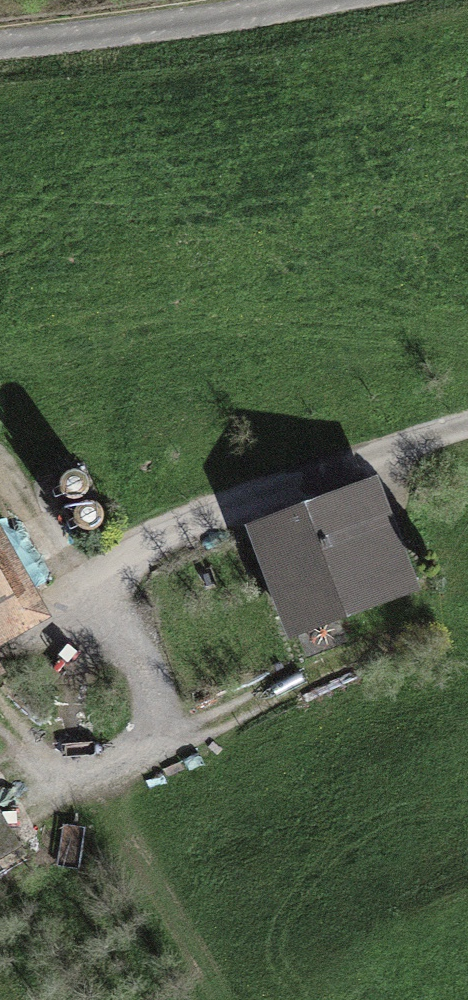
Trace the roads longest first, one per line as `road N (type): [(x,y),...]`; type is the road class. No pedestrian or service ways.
road 1 (unclassified): [(467,428),(384,449),(121,553),(108,596),(0,658)]
road 2 (track): [(0,39),(282,0)]
road 3 (track): [(108,596),(163,700),(151,744),(99,770)]

